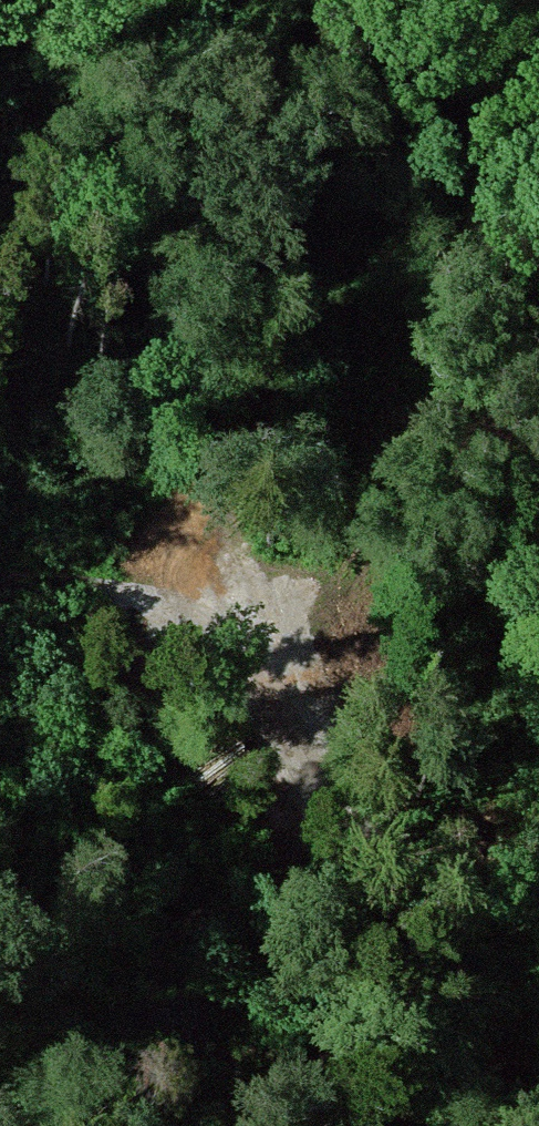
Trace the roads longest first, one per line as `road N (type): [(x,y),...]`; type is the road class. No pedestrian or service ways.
road 1 (track): [(51,0),(106,111),(148,509),(248,571),(361,417),(407,412),(478,245),(538,250)]
road 2 (track): [(248,571),(293,775),(349,777),(538,979)]
road 3 (track): [(475,1125),(178,1061)]
road 4 (track): [(148,509),(0,505)]

